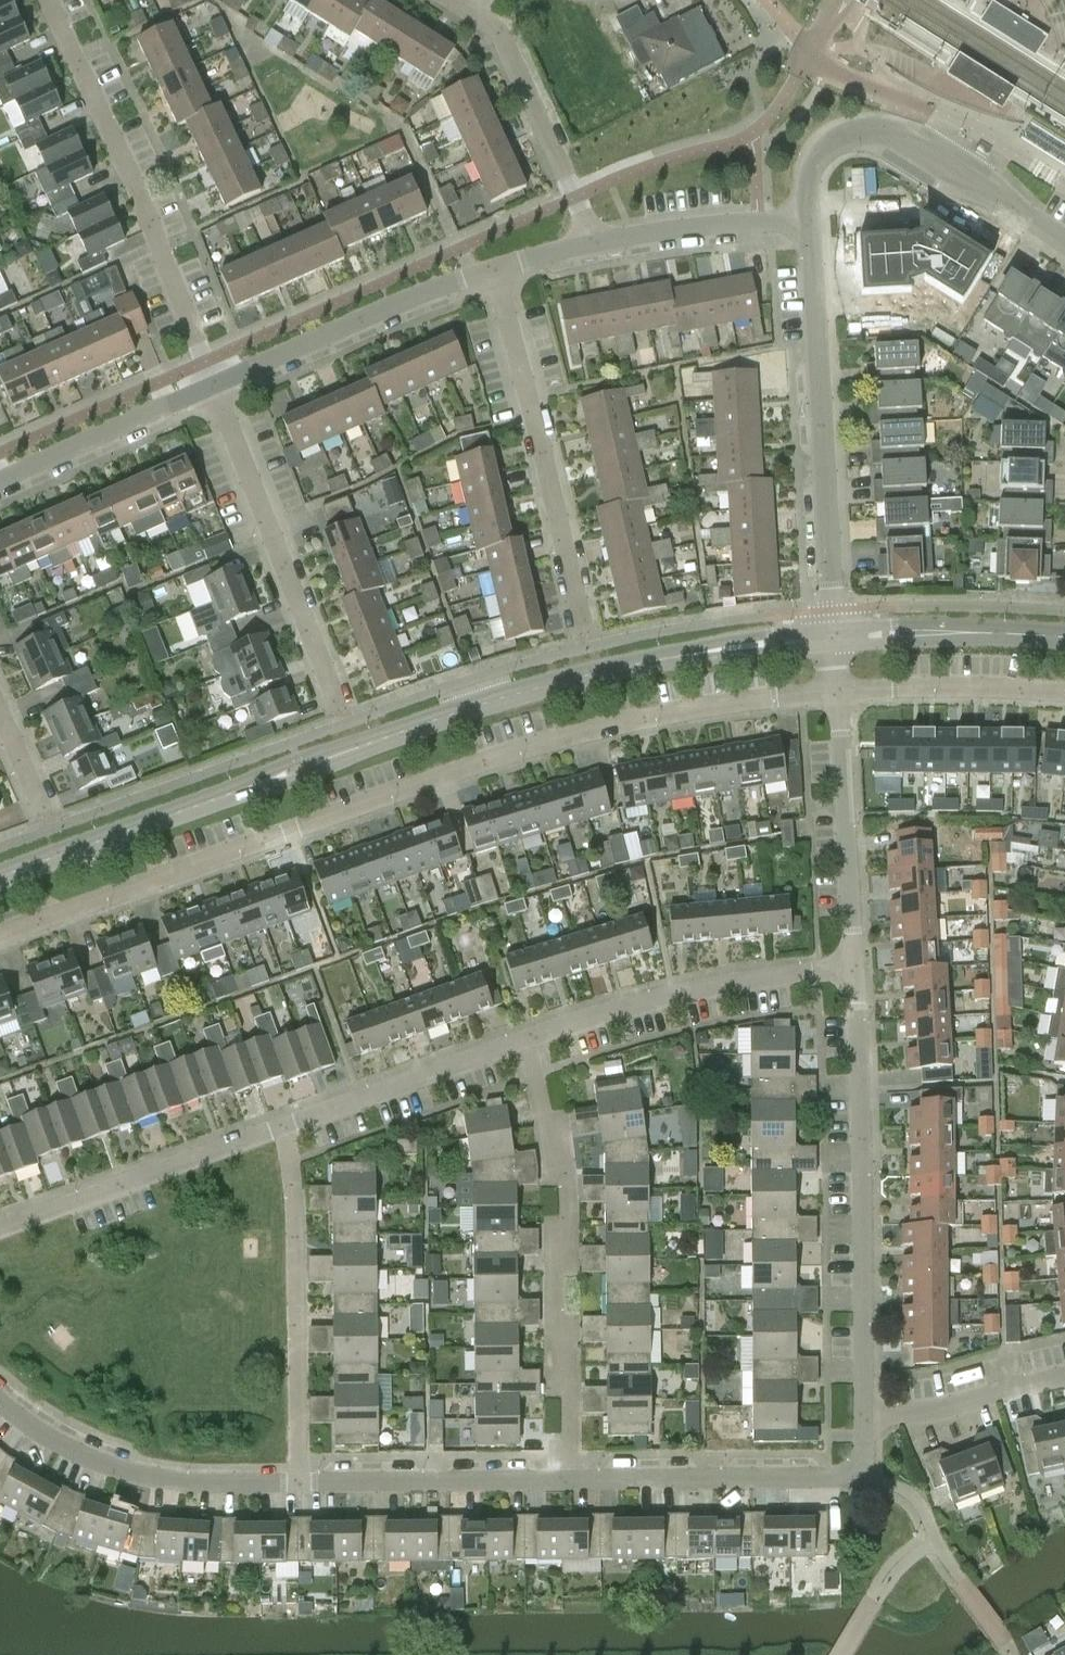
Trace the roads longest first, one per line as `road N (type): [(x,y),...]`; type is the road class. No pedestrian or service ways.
road 1 (residential): [(840,690),(687,706),(569,738),(0,939)]
road 2 (residential): [(0,878),(500,701),(739,646),(838,636)]
road 3 (residential): [(864,1418),(855,971)]
road 4 (residential): [(571,1477),(554,1131),(526,1043)]
road 5 (residential): [(838,636),(811,221)]
road 6 (residential): [(215,381),(163,246),(49,0)]
road 7 (residential): [(594,641),(497,267)]
road 8 (residential): [(345,722),(215,381)]
road 9 (residential): [(300,1482),(292,1126)]
road 10 (residential): [(864,1418),(863,1476),(571,1477)]
road 11 (residential): [(526,1043),(712,987),(855,971)]
road 12 (residential): [(300,1482),(167,1480),(94,1461),(0,1405)]
road 13 (residential): [(0,1227),(292,1126)]
road 14 (residential): [(215,381),(497,267)]
road 15 (residential): [(453,0),(506,40),(589,243)]
road 16 (residential): [(855,971),(840,690)]
road 17 (residential): [(571,1477),(300,1482)]
road 18 (residential): [(1064,242),(885,131),(830,140)]
road 19 (residential): [(292,1126),(526,1043)]
road 20 (residential): [(0,481),(215,381)]
road 21 (residential): [(1064,636),(838,636)]
road 22 (residential): [(1064,688),(840,690)]
road 23 (residential): [(589,243),(811,221)]
road 24 (residential): [(864,1418),(931,1412),(1064,1379)]
road 25 (residential): [(52,825),(0,711)]

